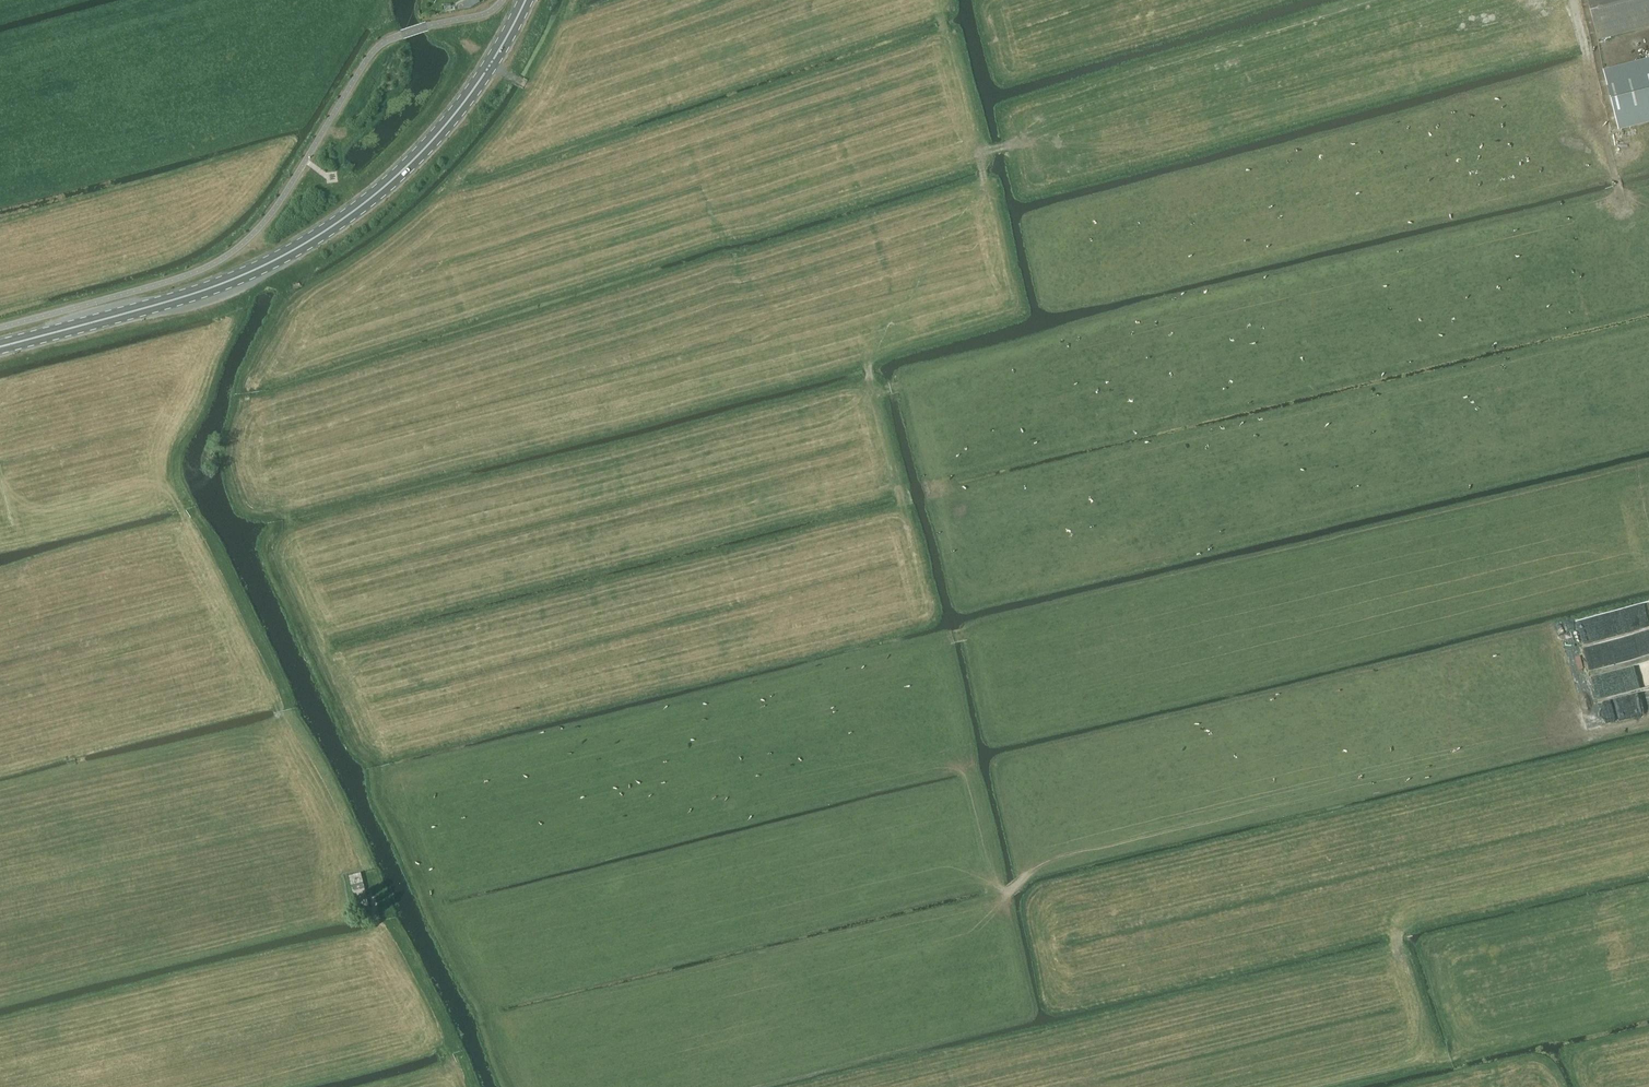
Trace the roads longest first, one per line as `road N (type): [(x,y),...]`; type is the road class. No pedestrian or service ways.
road 1 (secondary): [(0,347),(198,292),(314,239),(434,139),(485,74),(526,0)]
road 2 (track): [(1620,190),(1575,0)]

